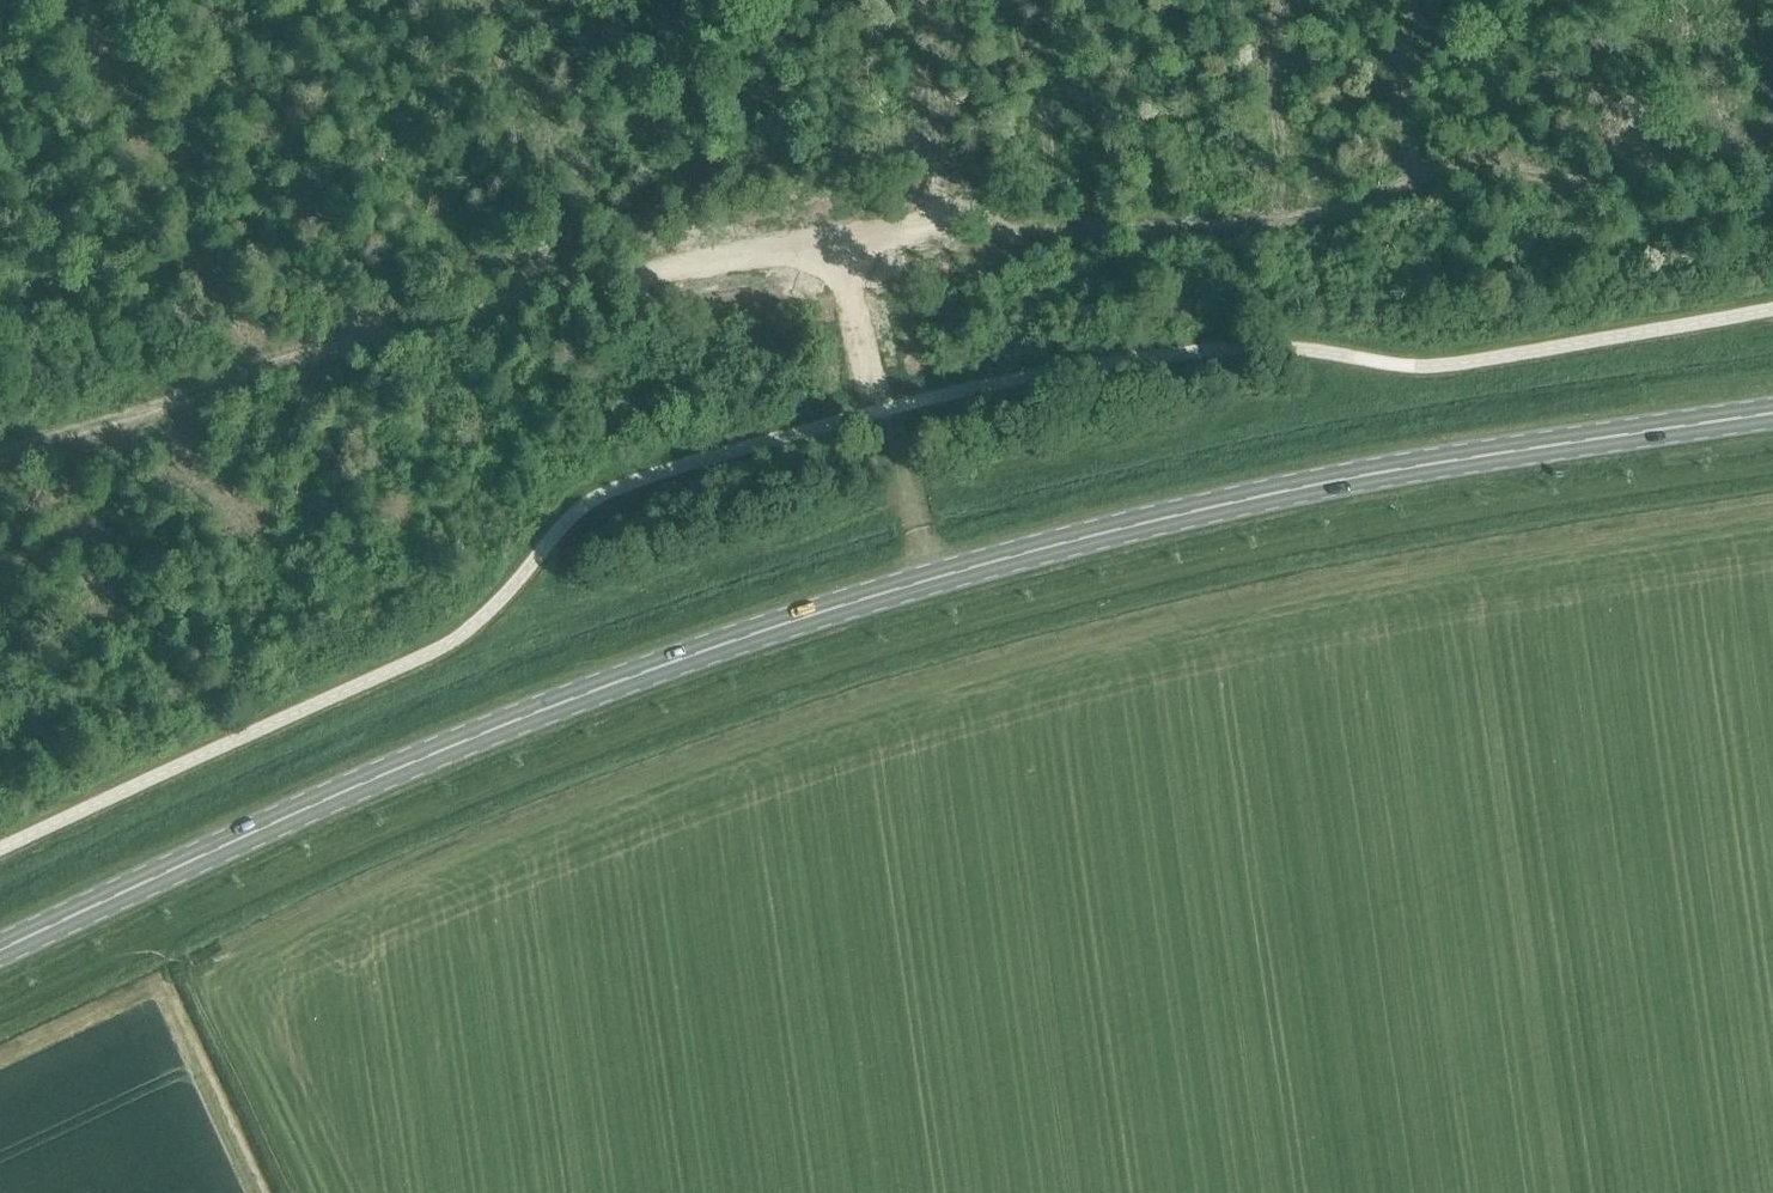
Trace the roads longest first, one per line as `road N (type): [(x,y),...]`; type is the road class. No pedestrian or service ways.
road 1 (primary): [(0,950),(504,724),(880,591),(1264,495),(1772,416)]

